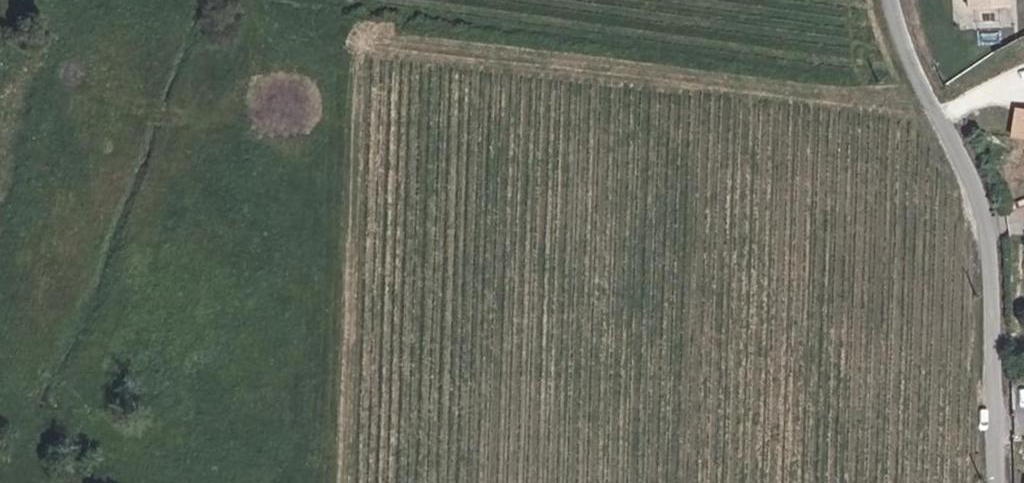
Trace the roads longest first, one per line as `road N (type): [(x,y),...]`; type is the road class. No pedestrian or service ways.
road 1 (residential): [(902,0),(914,72),(966,151),(991,228),(1008,482)]

